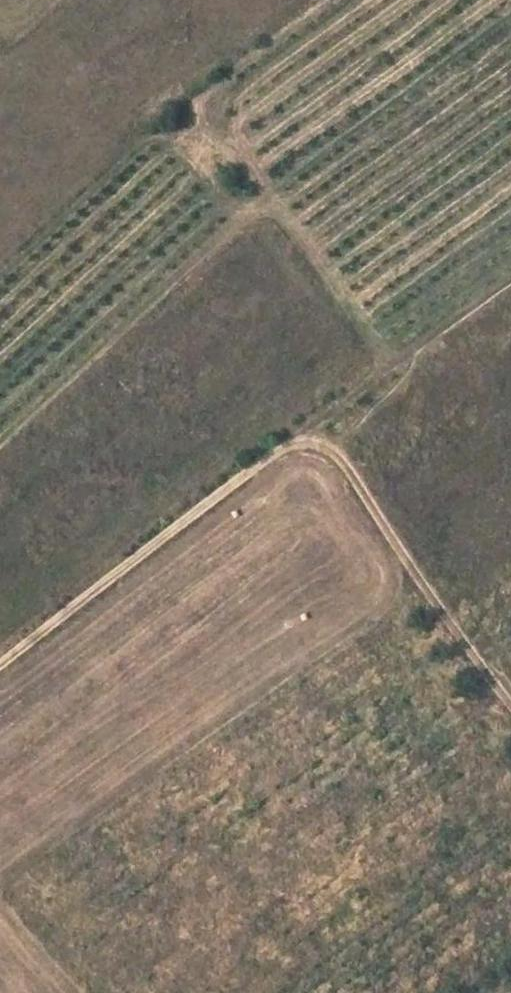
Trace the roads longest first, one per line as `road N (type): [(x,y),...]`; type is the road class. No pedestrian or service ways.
road 1 (track): [(510,704),(327,444),(312,436),(294,437),(0,659)]
road 2 (track): [(294,437),(510,284)]

